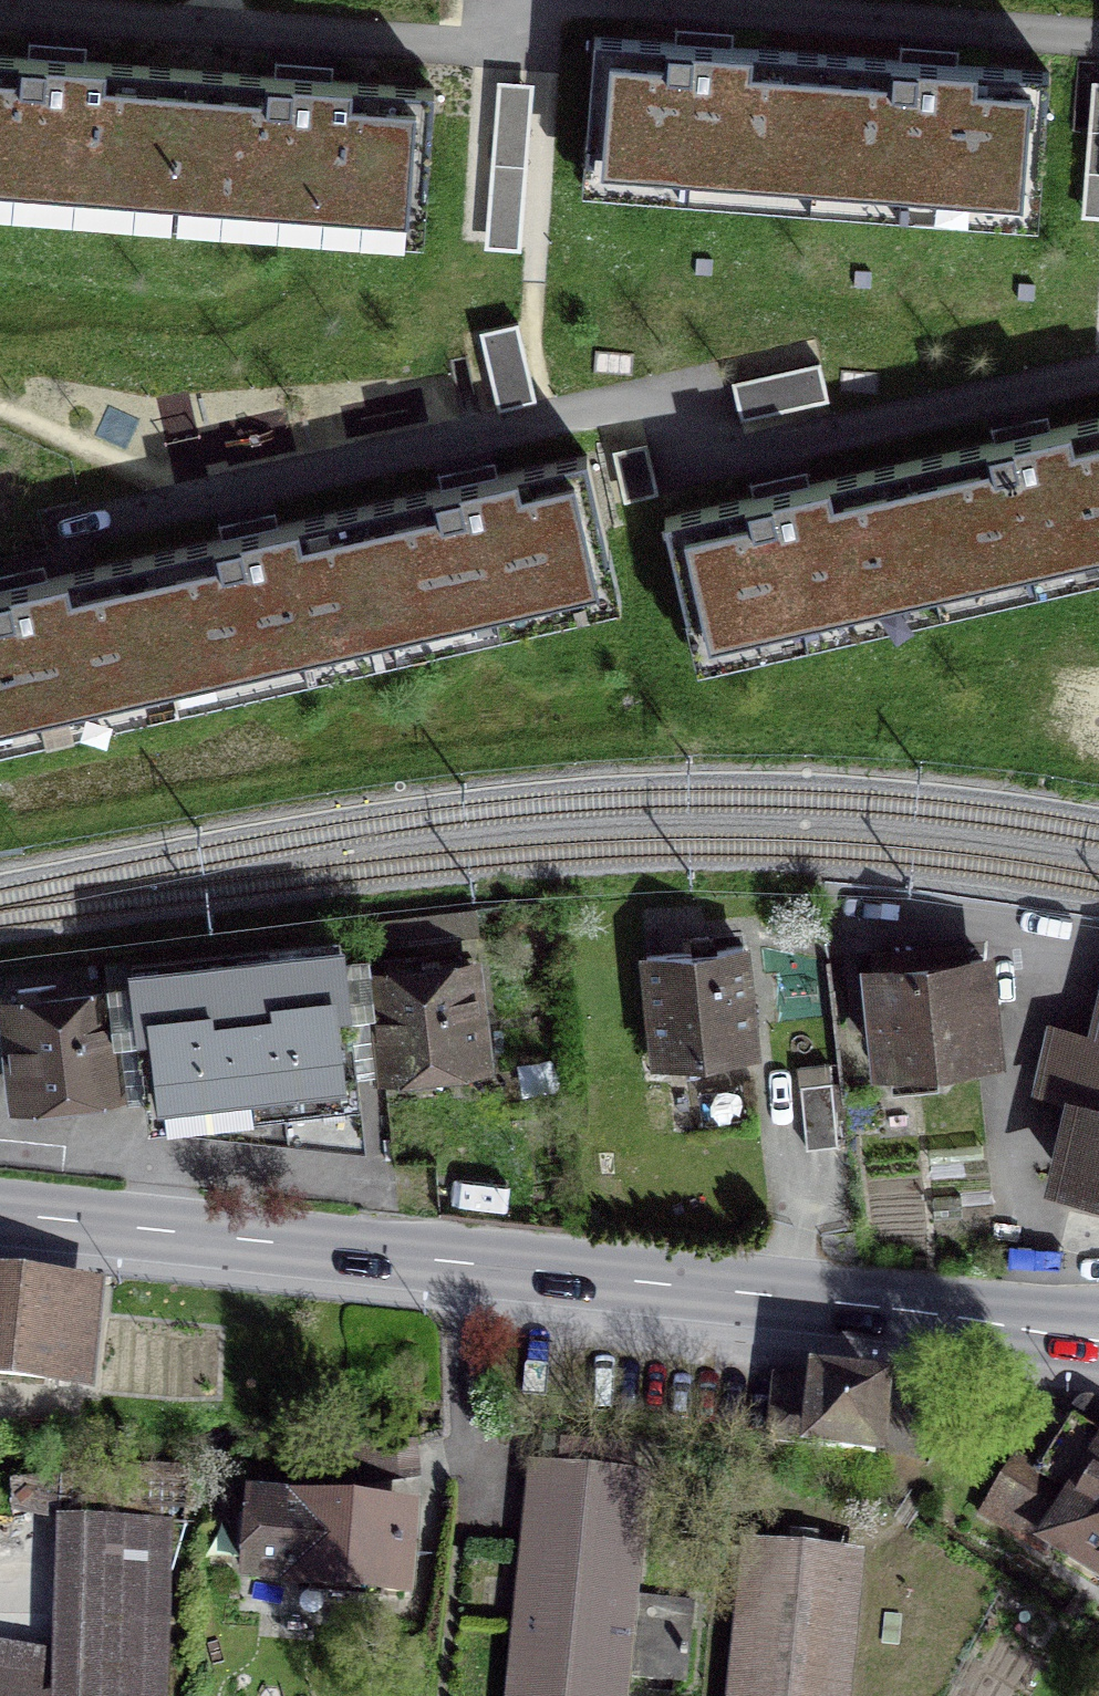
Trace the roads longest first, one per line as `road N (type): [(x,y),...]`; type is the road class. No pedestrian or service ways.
road 1 (secondary): [(1098,1331),(0,1213)]

